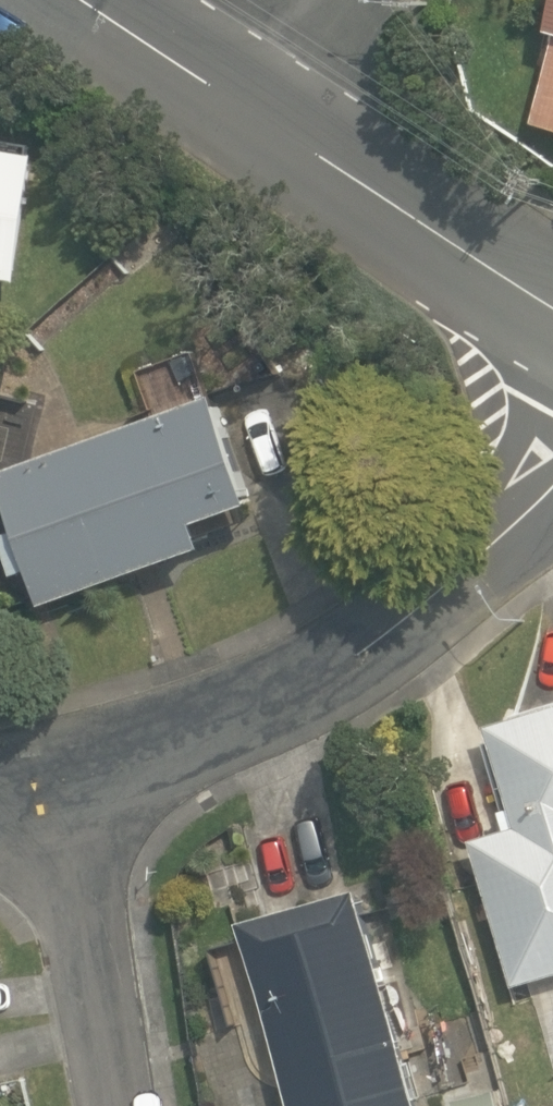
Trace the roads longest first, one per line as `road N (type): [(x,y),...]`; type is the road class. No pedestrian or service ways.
road 1 (residential): [(48,772),(186,740),(336,673),(454,584),(552,483)]
road 2 (tertiary): [(552,305),(254,112)]
road 3 (residential): [(48,772),(107,1105)]
road 4 (tertiary): [(80,0),(254,112)]
road 5 (residential): [(254,112),(330,0)]

